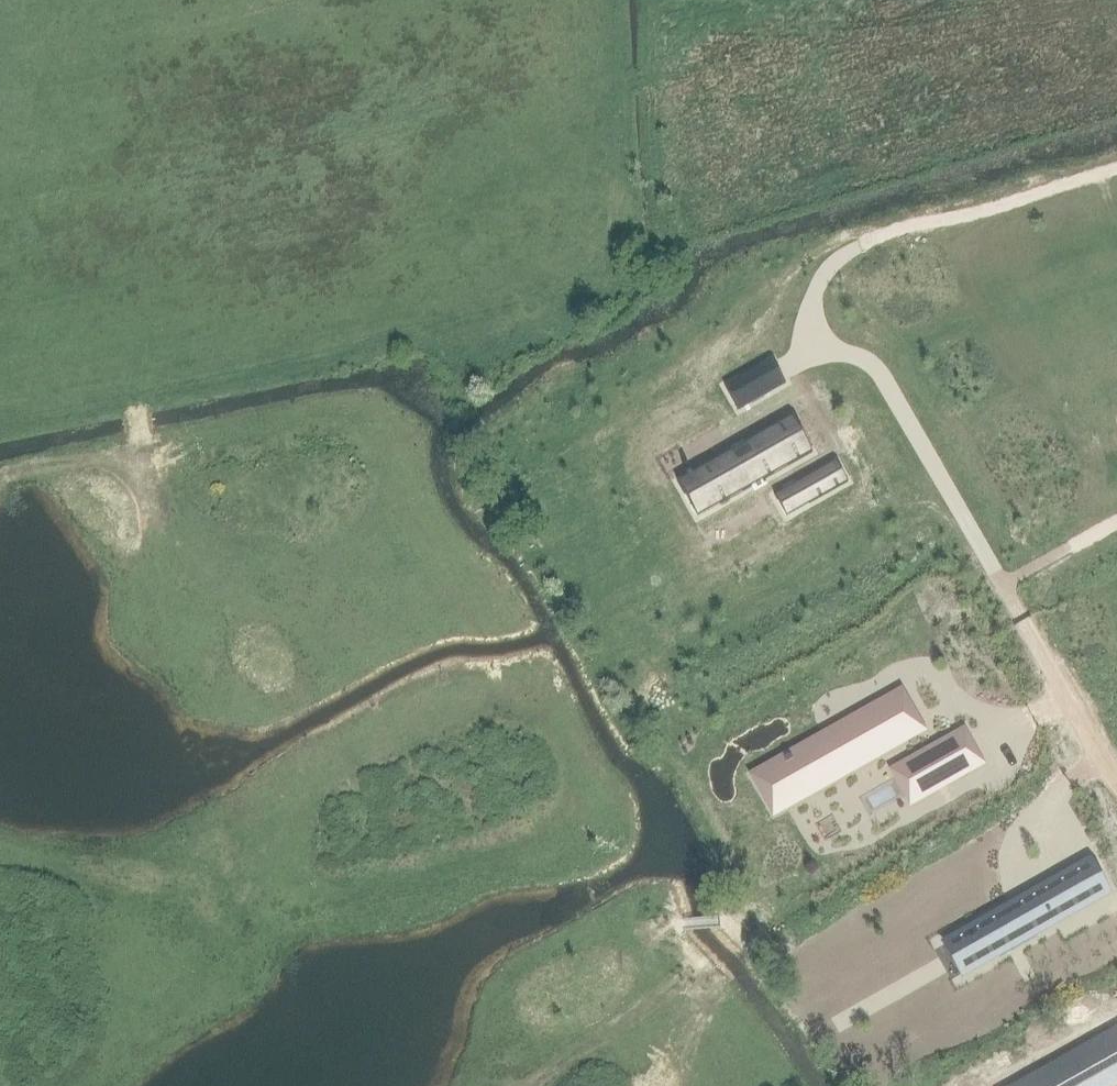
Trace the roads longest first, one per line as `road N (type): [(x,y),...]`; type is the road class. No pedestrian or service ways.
road 1 (residential): [(1116,777),(1025,619)]

